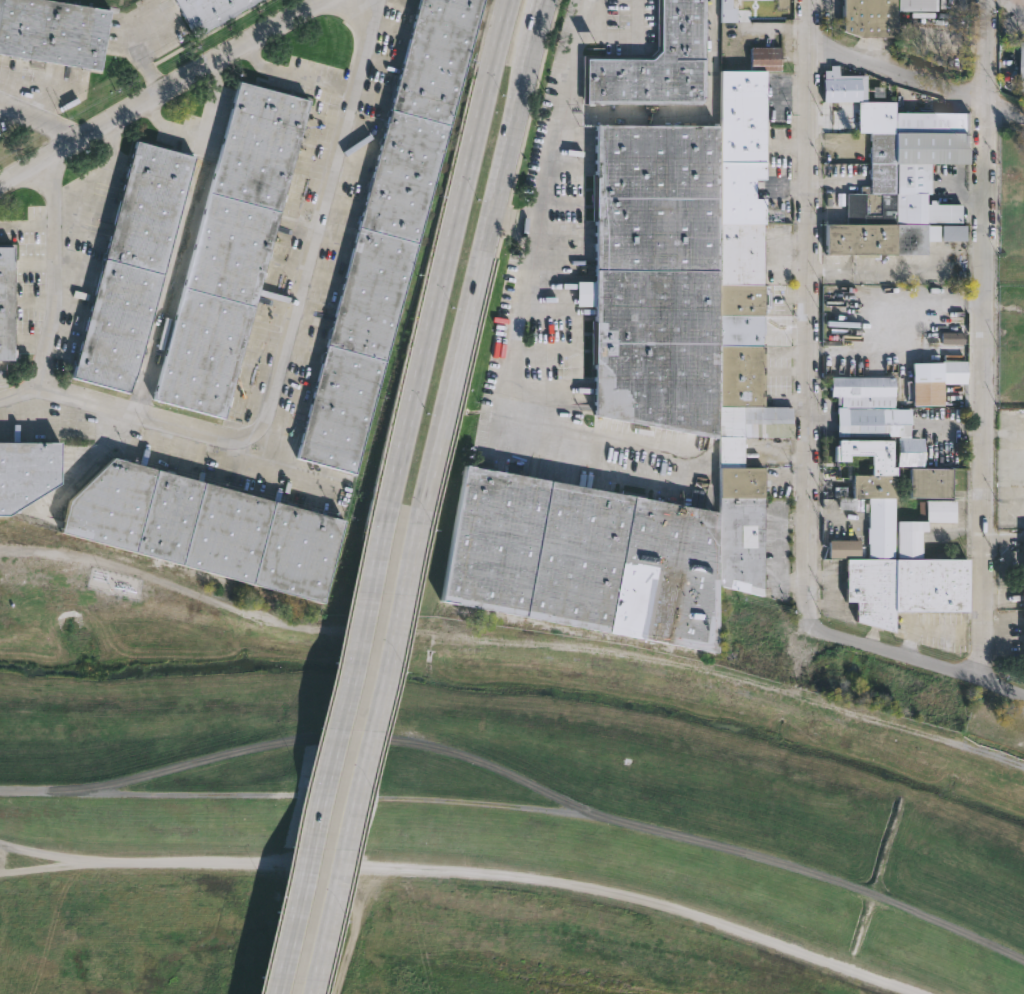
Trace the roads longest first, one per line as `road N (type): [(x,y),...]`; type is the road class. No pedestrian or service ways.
road 1 (track): [(0,871),(273,862),(497,872),(674,906),(926,993)]
road 2 (residential): [(0,399),(34,391),(254,448),(378,0)]
road 3 (residential): [(988,686),(986,0)]
road 4 (secondary): [(428,340),(276,993)]
road 5 (secondary): [(312,993),(461,349)]
road 6 (residential): [(808,627),(814,0)]
road 7 (track): [(581,813),(466,755),(388,738),(283,742),(79,792)]
road 8 (track): [(1023,958),(794,867),(581,813)]
road 9 (residential): [(0,184),(321,0)]
road 10 (secondary): [(512,0),(428,340)]
road 11 (secondary): [(461,349),(542,22)]
road 12 (residential): [(34,391),(120,114)]
road 13 (residential): [(808,627),(1023,699)]
road 14 (residential): [(814,47),(1023,121)]

